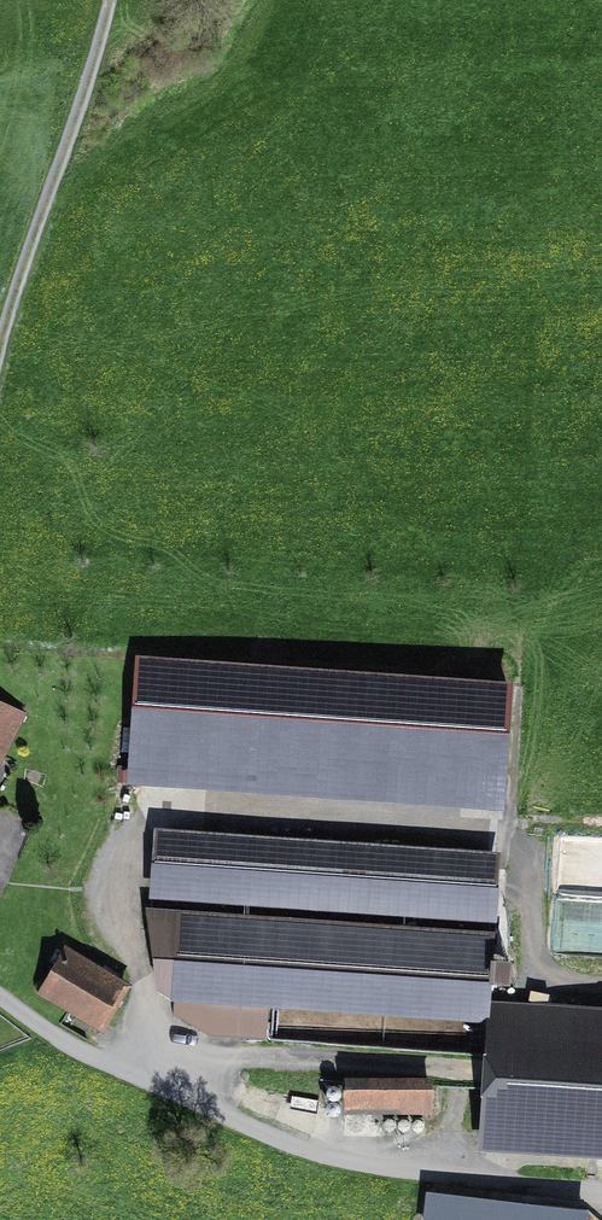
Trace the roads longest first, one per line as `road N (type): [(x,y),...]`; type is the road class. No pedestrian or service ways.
road 1 (track): [(0,1005),(175,1102),(261,1138),(365,1167),(601,1198)]
road 2 (track): [(111,0),(38,239)]
road 3 (unclassified): [(38,239),(0,405)]

